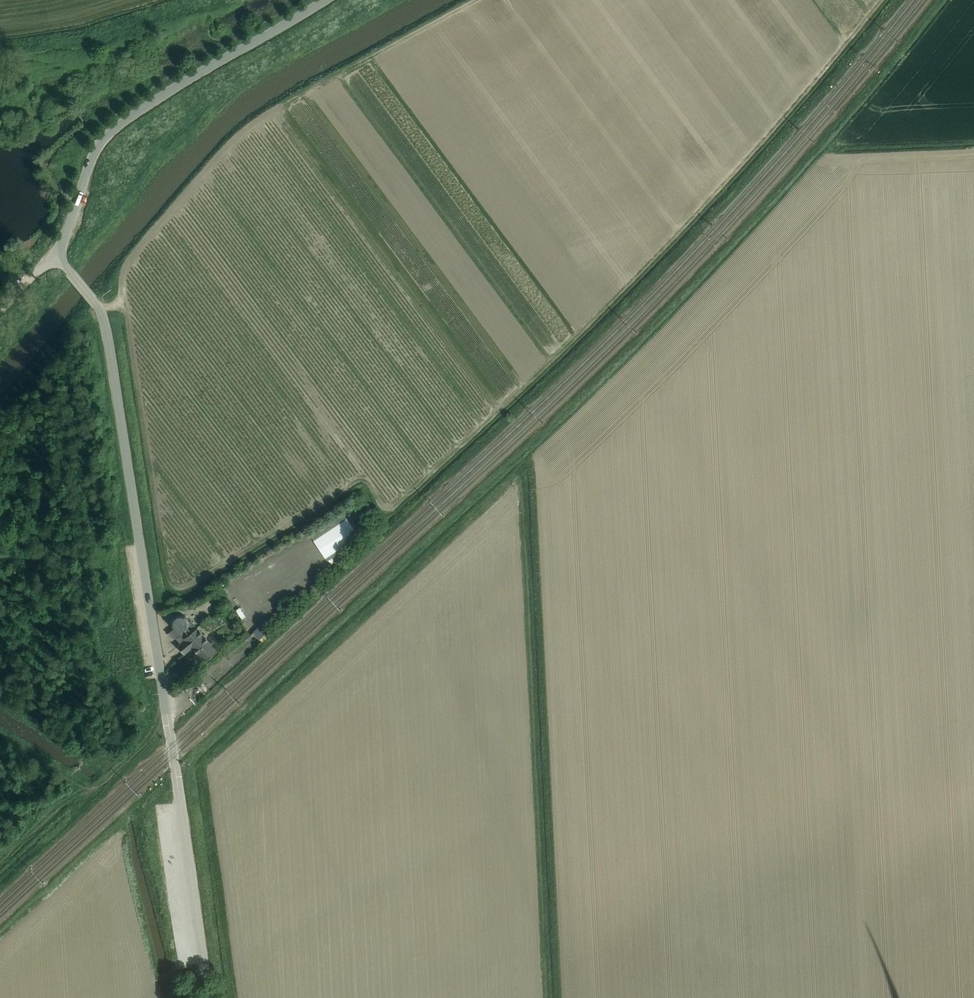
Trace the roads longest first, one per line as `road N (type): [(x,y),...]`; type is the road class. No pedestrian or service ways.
road 1 (unclassified): [(208,997),(112,355),(99,311),(53,256),(113,130),(340,0)]

